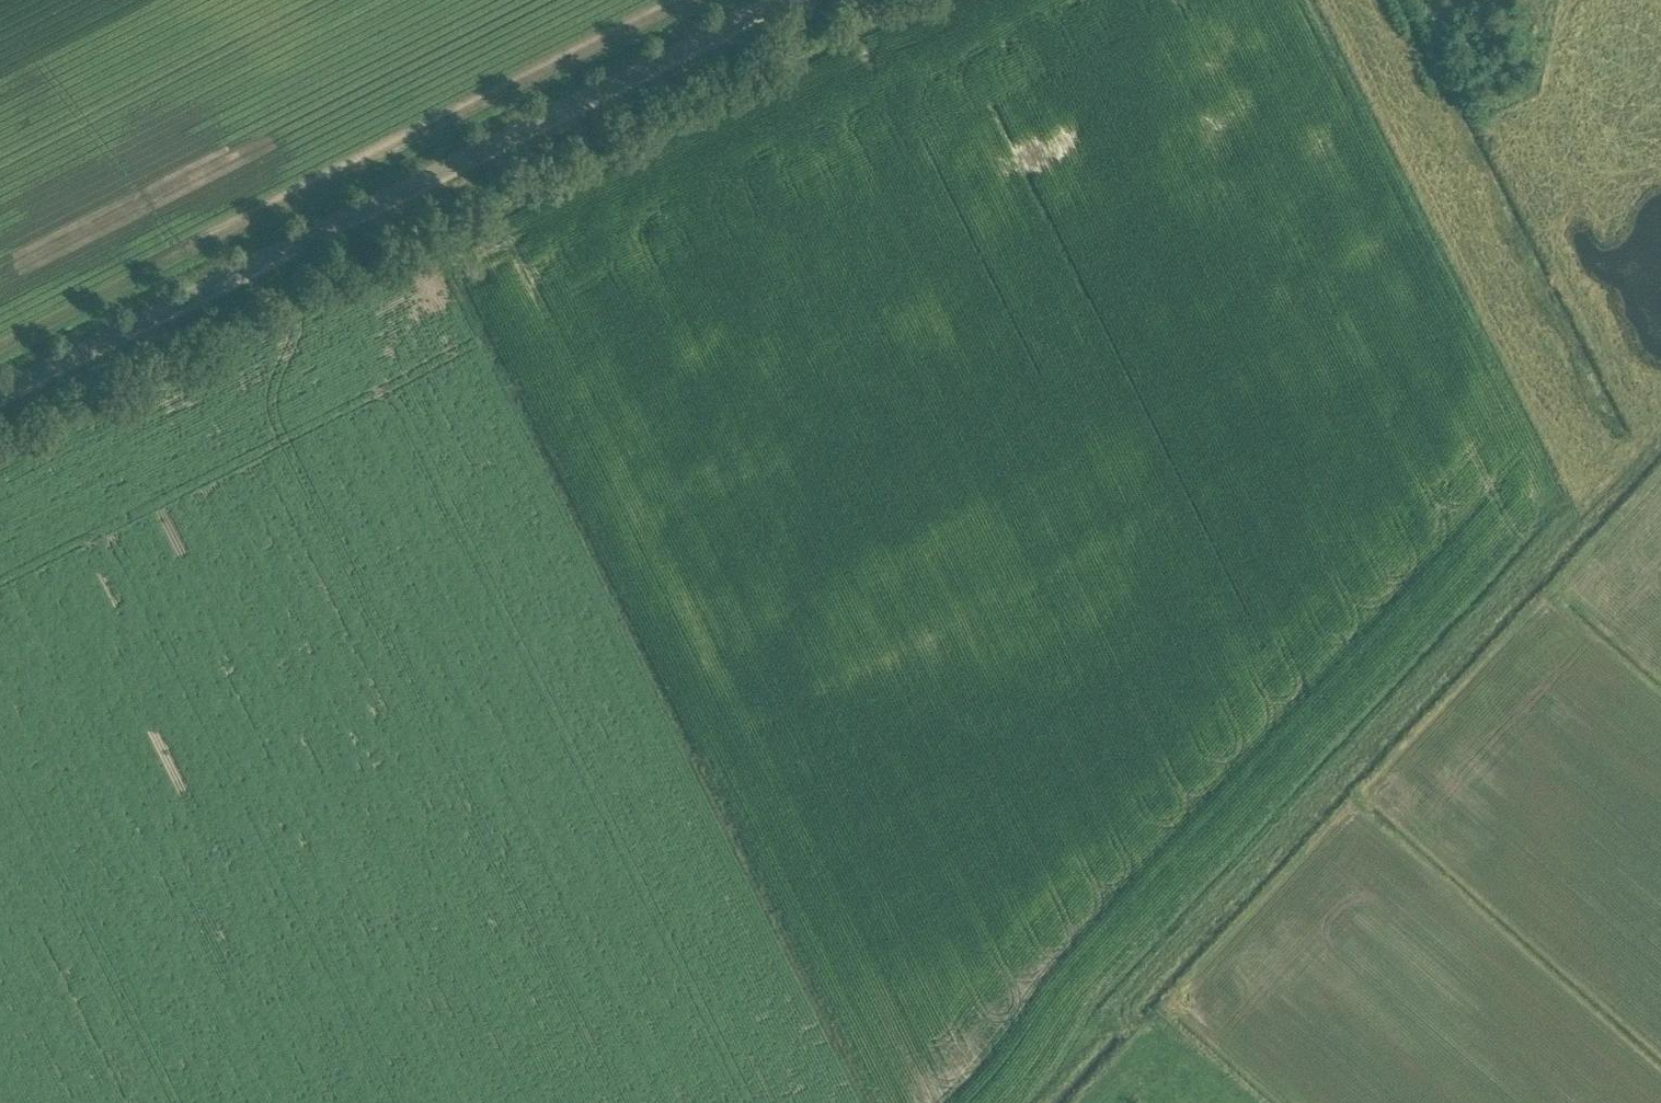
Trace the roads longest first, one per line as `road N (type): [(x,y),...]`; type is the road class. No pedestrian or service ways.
road 1 (unclassified): [(0,391),(779,0)]

